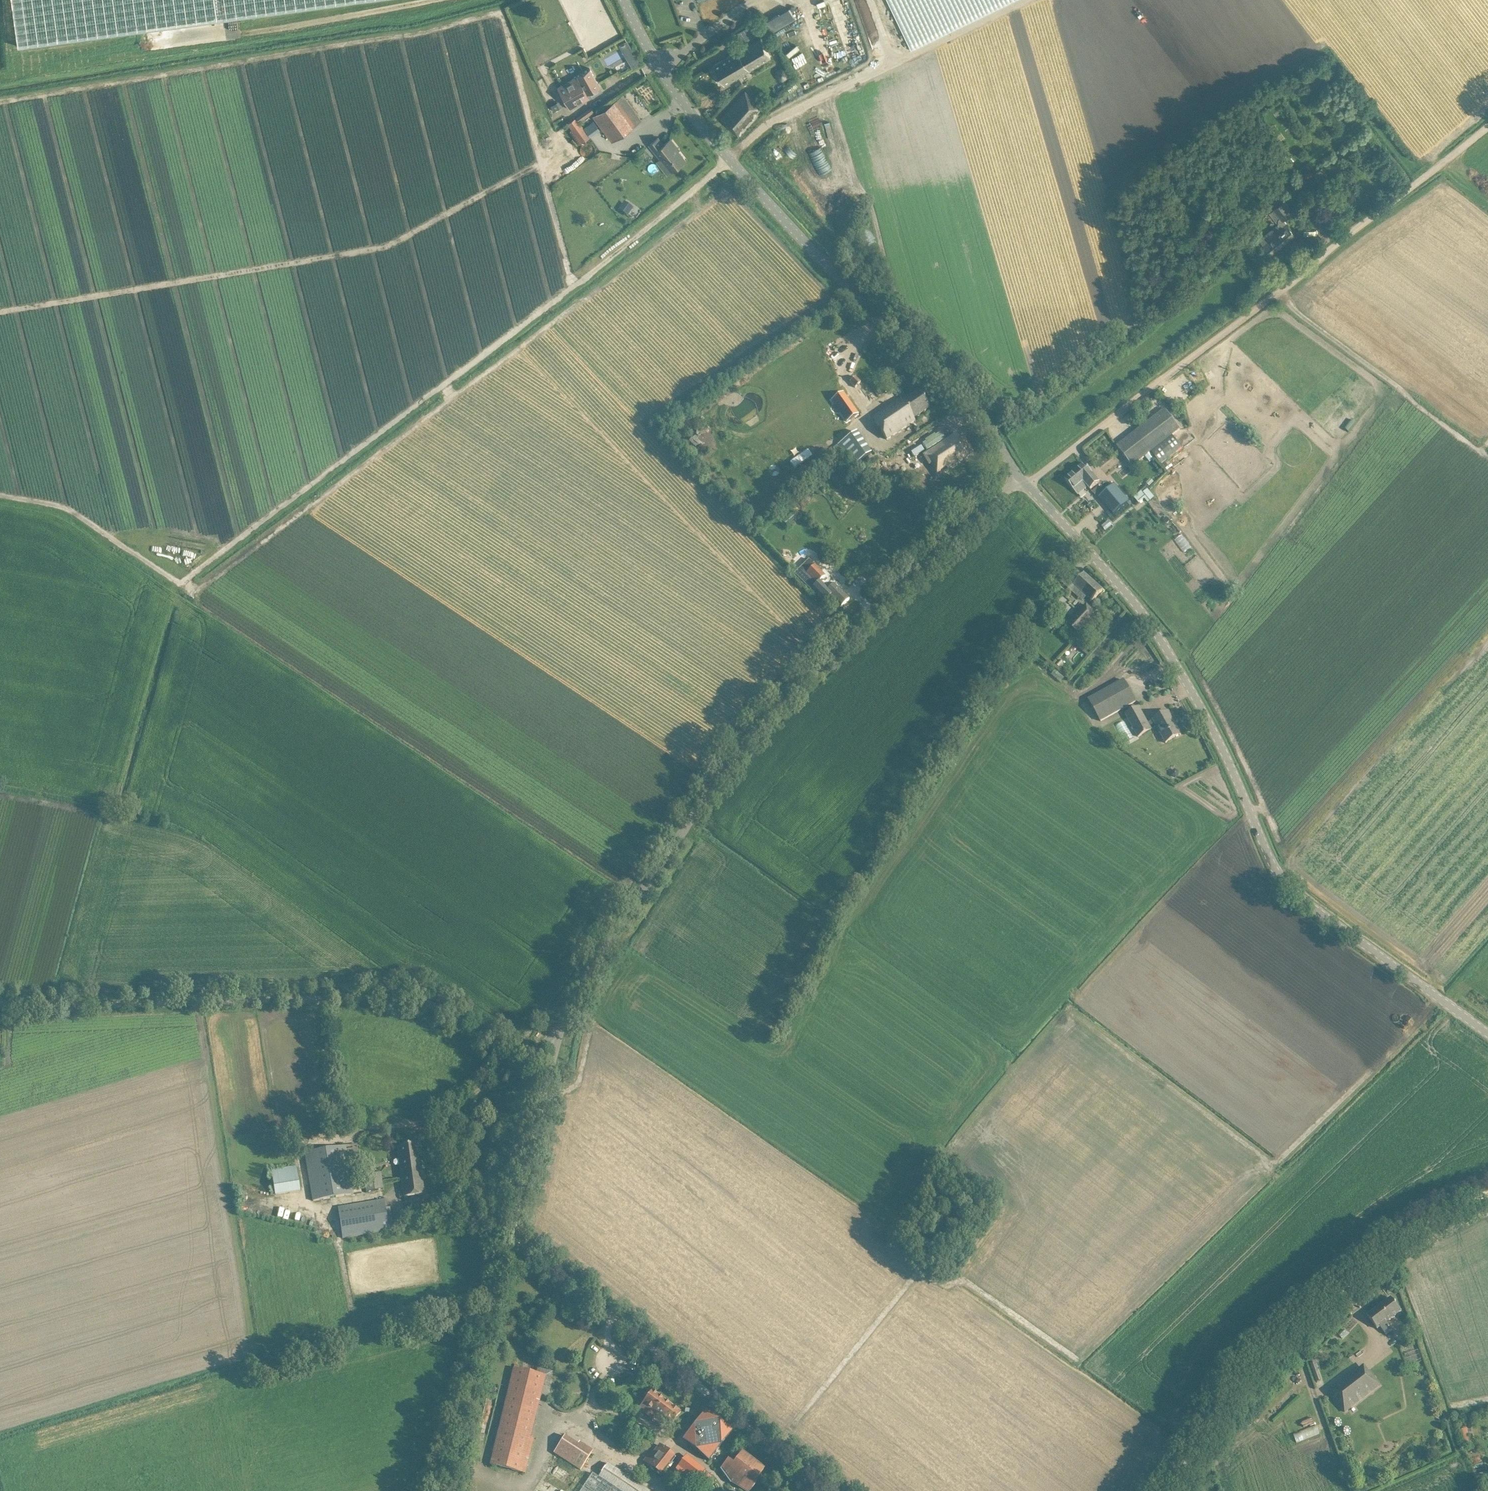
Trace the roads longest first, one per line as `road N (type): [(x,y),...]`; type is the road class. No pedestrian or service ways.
road 1 (unclassified): [(1487,1034),(1293,887),(1181,668),(1133,600),(1022,479)]
road 2 (unclassified): [(558,1034),(574,995),(750,744),(1022,479)]
road 3 (unclassified): [(1022,479),(963,394),(700,127),(629,0)]
road 4 (unclassified): [(1022,479),(1487,114)]
road 5 (unclassified): [(524,1057),(397,992),(0,1001)]
road 6 (track): [(1487,1190),(1419,1221),(1297,1313),(1238,1375),(1166,1490)]
road 7 (unclassified): [(446,1490),(548,1074)]
road 8 (track): [(510,1241),(827,1490)]

